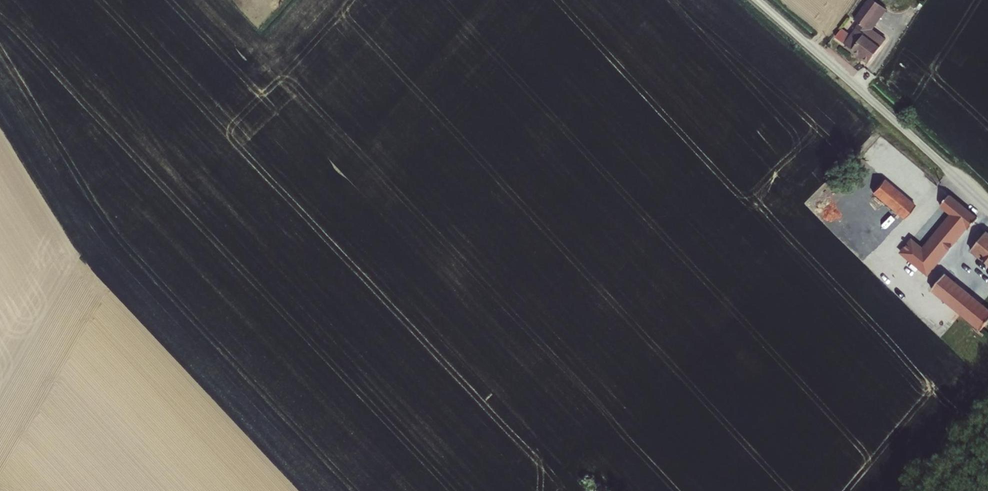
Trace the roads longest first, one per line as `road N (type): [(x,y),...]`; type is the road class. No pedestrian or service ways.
road 1 (unclassified): [(757,0),(987,206)]

